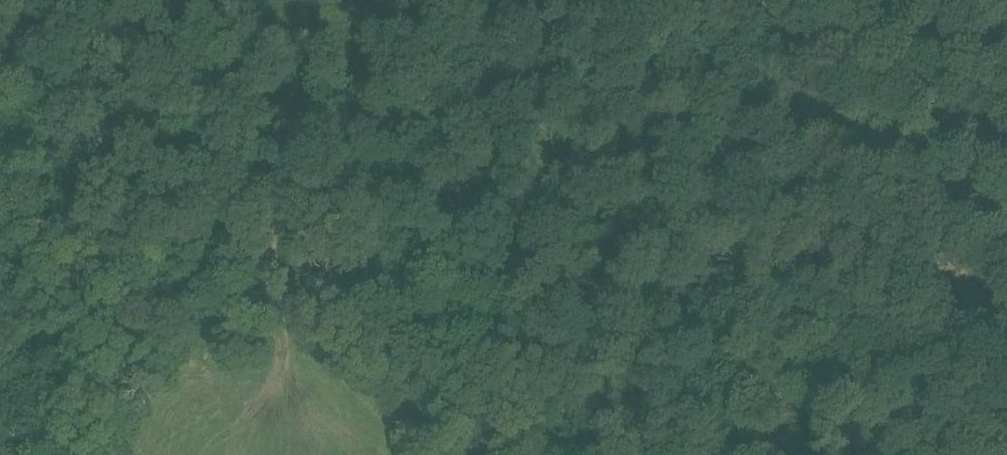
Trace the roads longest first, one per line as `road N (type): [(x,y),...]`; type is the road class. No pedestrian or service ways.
road 1 (track): [(786,0),(821,454)]
road 2 (track): [(476,0),(275,16),(273,0)]
road 3 (track): [(275,16),(291,195)]

